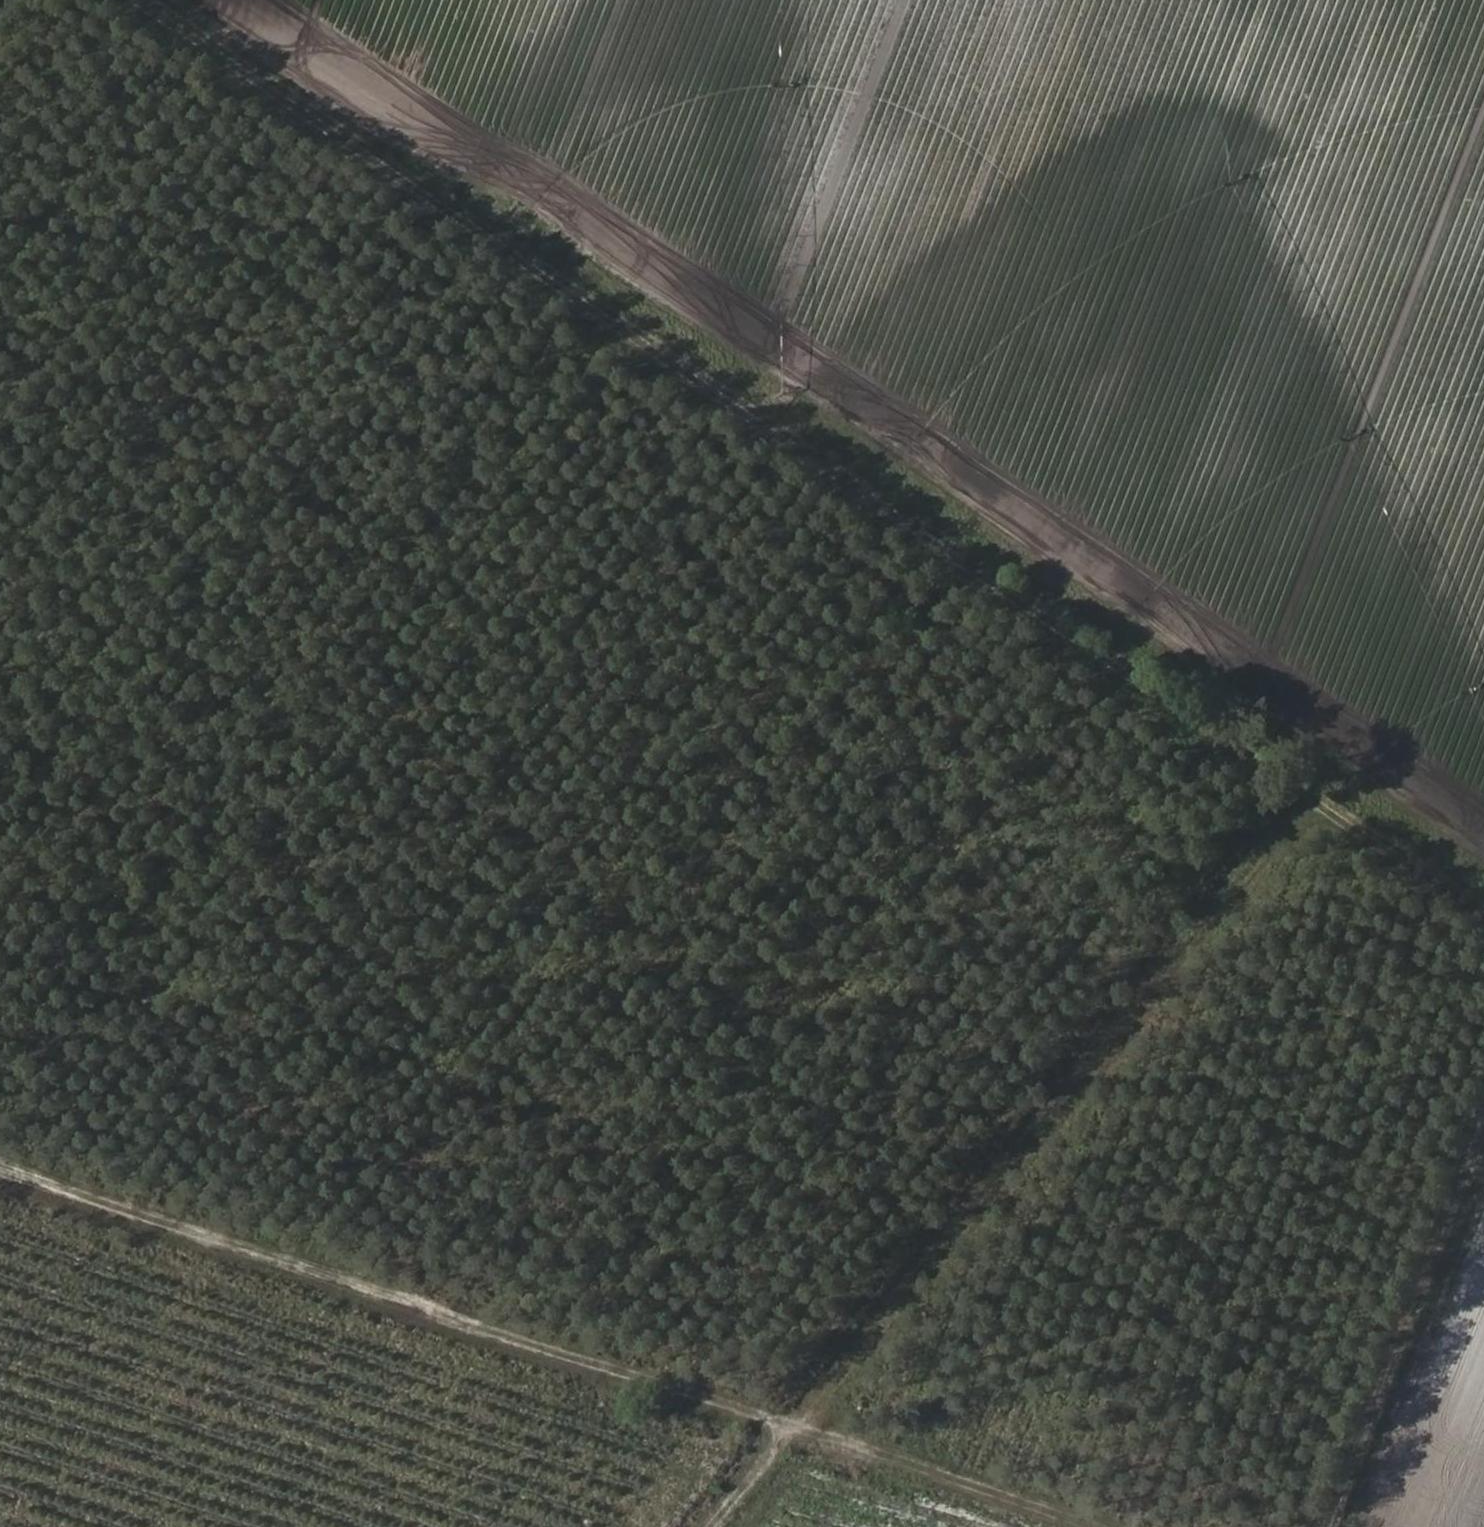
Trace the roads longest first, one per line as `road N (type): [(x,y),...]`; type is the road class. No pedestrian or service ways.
road 1 (track): [(0,1170),(787,1446),(846,1436),(1098,1526)]

